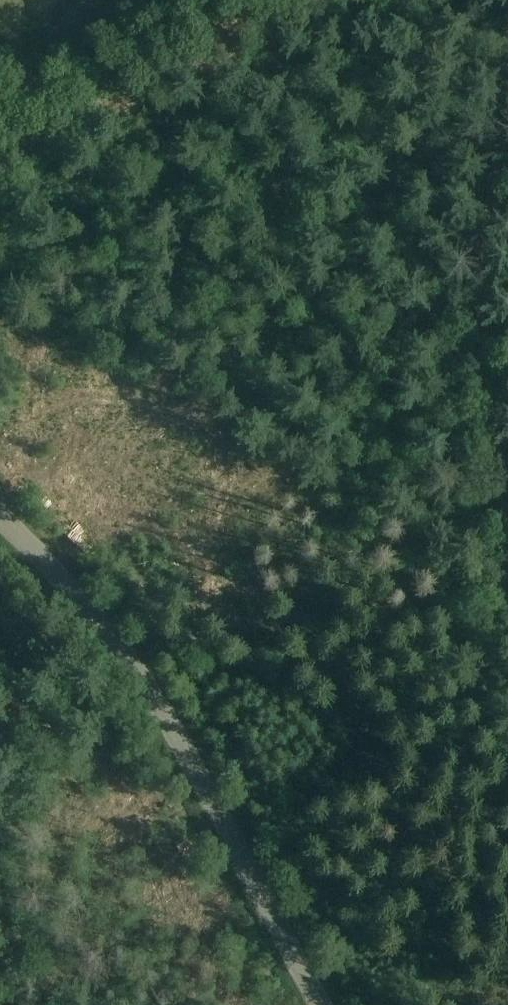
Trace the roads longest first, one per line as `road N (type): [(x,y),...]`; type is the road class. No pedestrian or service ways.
road 1 (tertiary): [(325,1004),(163,713),(86,602),(0,515)]
road 2 (track): [(507,538),(480,352),(484,189),(507,28)]
road 3 (track): [(0,157),(93,127),(287,0)]
road 4 (track): [(0,729),(55,569)]

